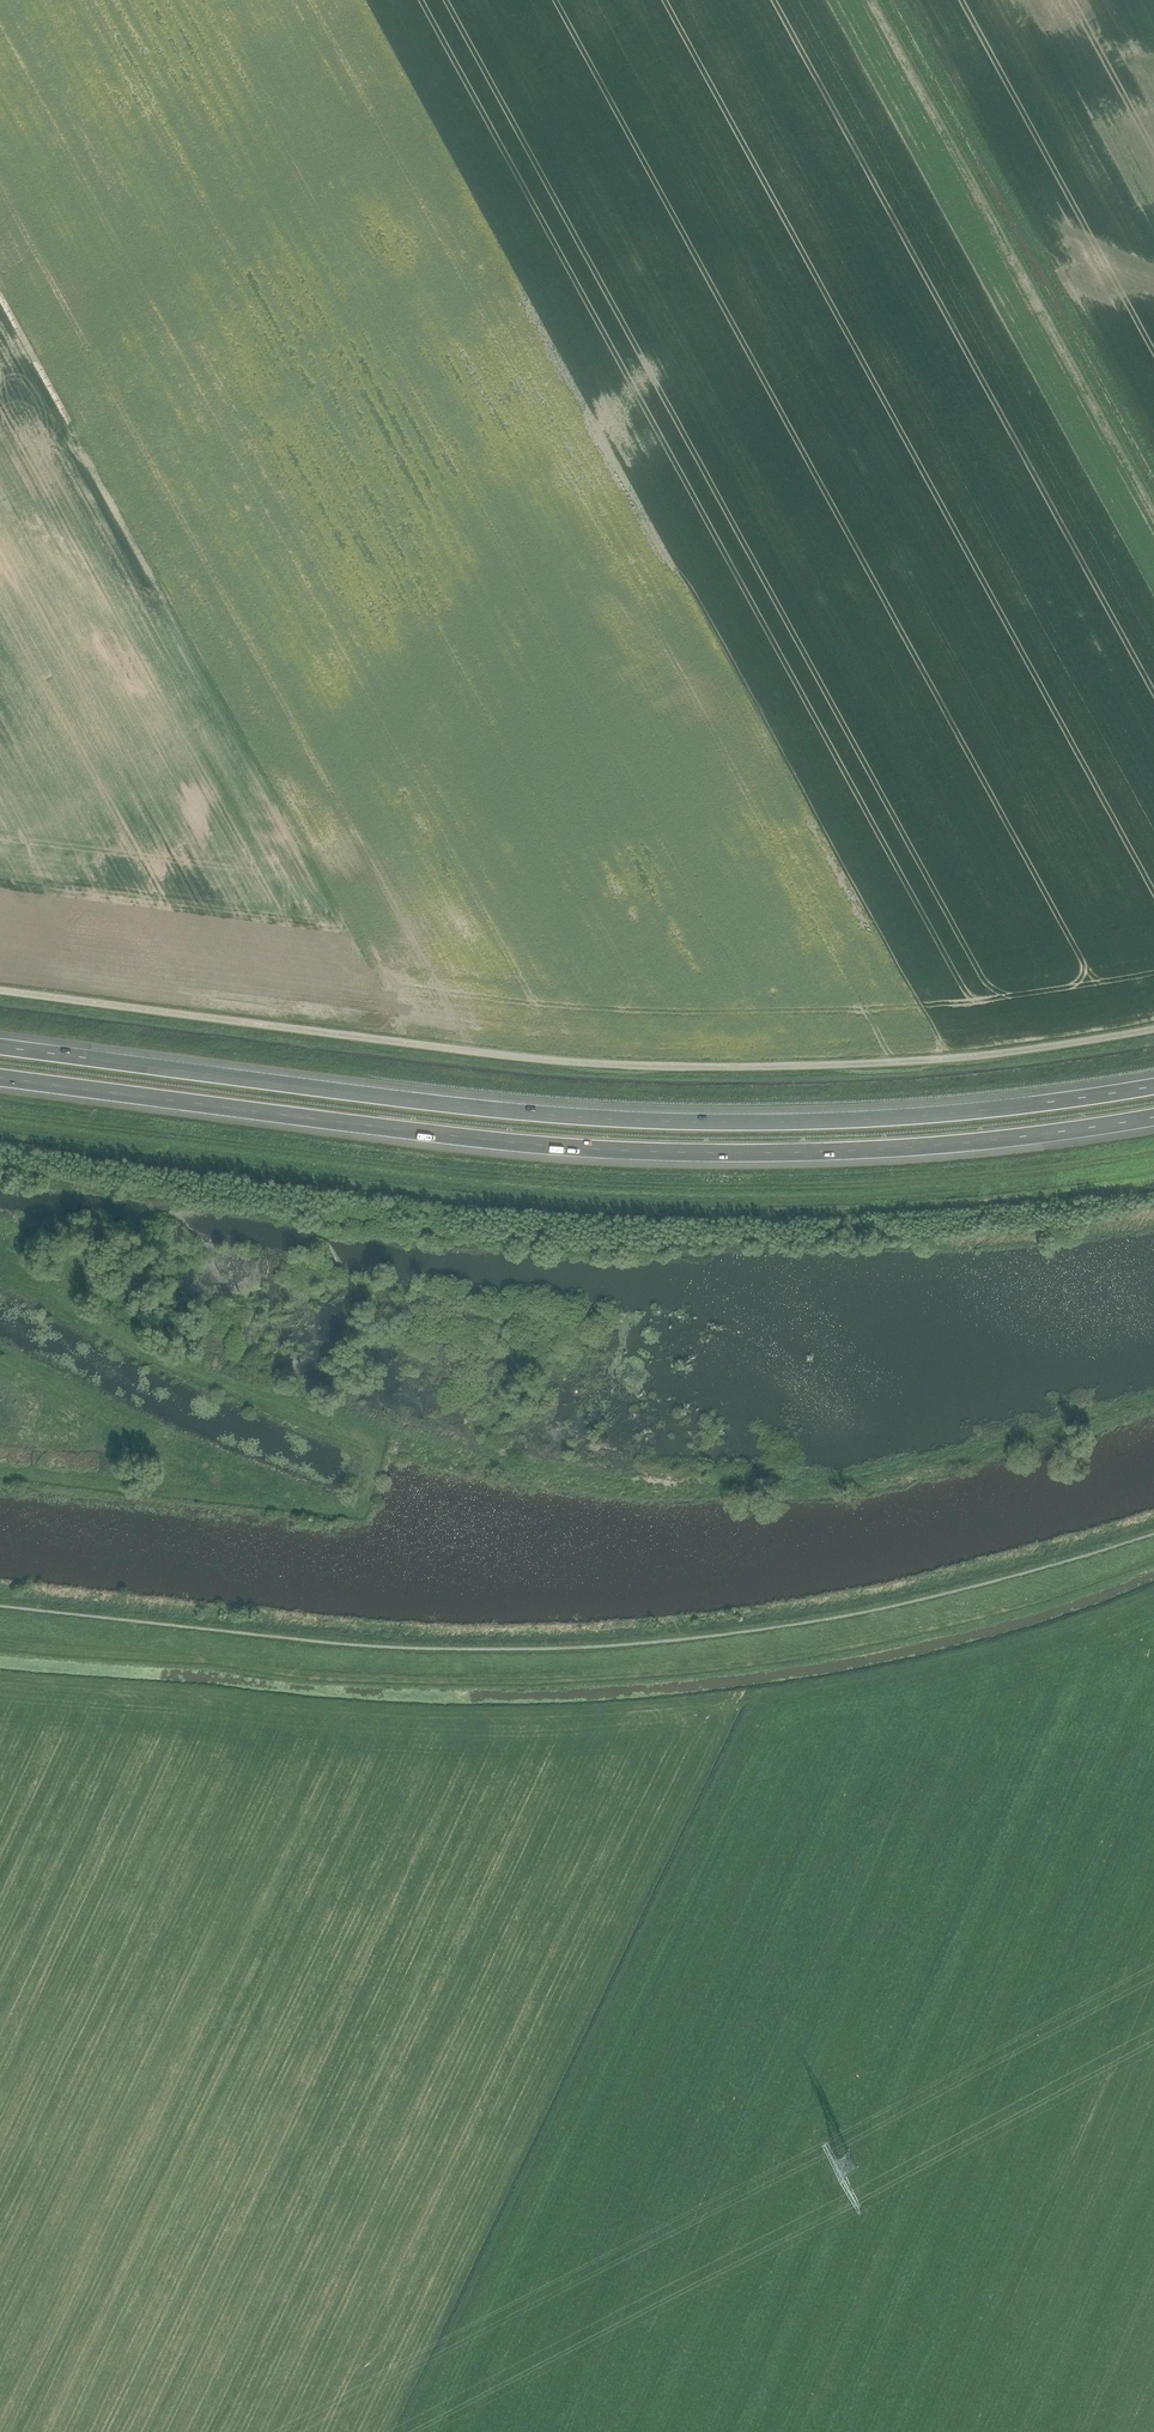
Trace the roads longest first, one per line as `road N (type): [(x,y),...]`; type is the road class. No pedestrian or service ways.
road 1 (unclassified): [(0,989),(661,1068),(928,1059),(1153,1029)]
road 2 (motorway): [(1153,1083),(917,1114),(645,1122),(427,1104),(0,1047)]
road 3 (motorway): [(0,1078),(556,1147),(735,1153),(933,1146),(1153,1116)]

